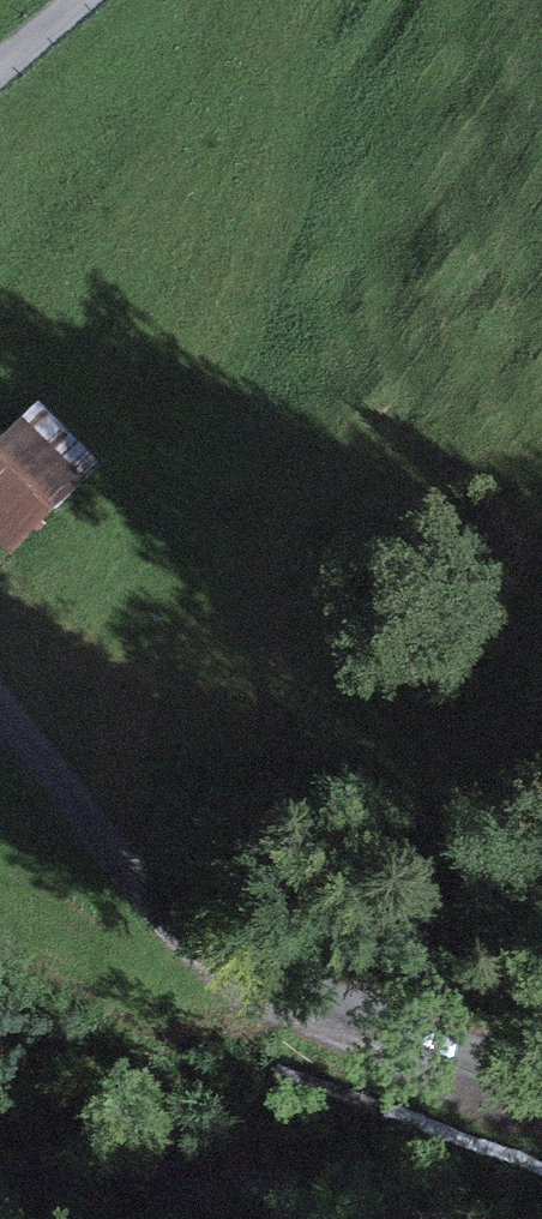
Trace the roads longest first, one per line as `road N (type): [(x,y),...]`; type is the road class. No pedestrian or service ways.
road 1 (unclassified): [(0,711),(130,879),(235,964),(409,1050),(541,1085)]
road 2 (trunk): [(541,461),(0,759)]

